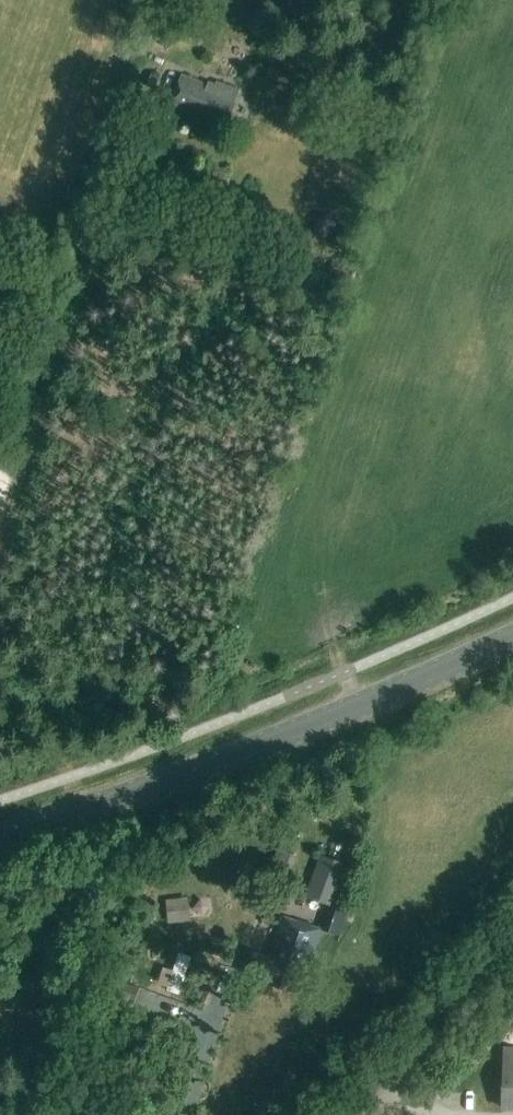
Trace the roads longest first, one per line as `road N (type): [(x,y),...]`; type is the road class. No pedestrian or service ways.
road 1 (tertiary): [(0,833),(174,778),(512,633)]
road 2 (unclassified): [(512,940),(350,1114)]

